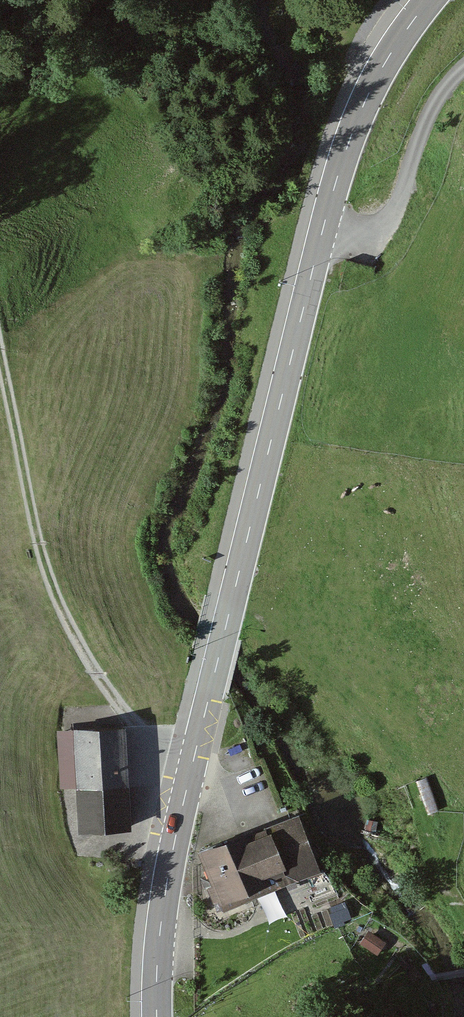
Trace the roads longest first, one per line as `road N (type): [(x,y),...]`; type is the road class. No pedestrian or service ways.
road 1 (tertiary): [(431,0),(391,54),(355,126),(324,231),(177,831),(156,1016)]
road 2 (track): [(0,325),(54,591),(81,651),(146,742),(196,753)]
road 3 (track): [(324,231),(361,238),(394,214),(423,123),(463,69)]

